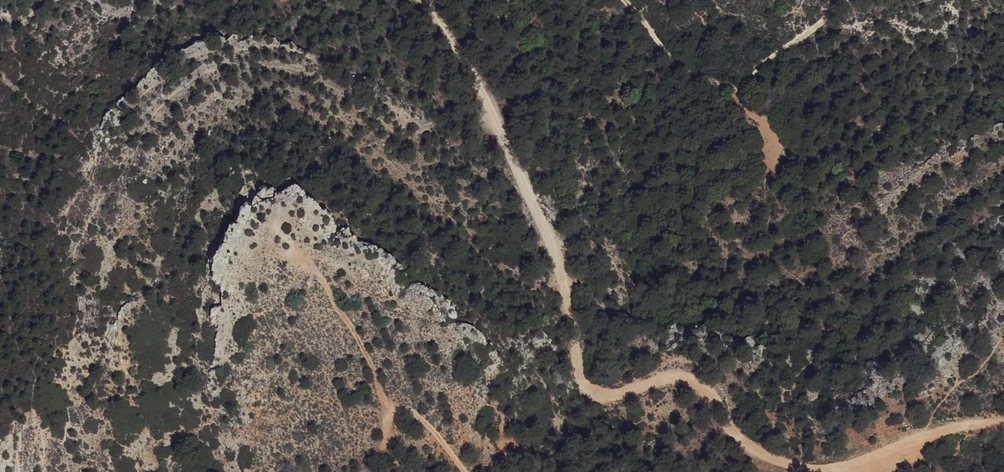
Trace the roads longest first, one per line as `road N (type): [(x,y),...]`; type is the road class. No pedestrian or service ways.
road 1 (track): [(1003,425),(964,426),(844,469),(803,469),(759,454),(706,384),(684,376),(614,394),(591,391),(579,374),(563,287),(504,150),(420,0)]
road 2 (track): [(624,0),(688,74),(731,91),(844,0)]
road 3 (track): [(380,471),(388,399),(426,423),(465,471)]

